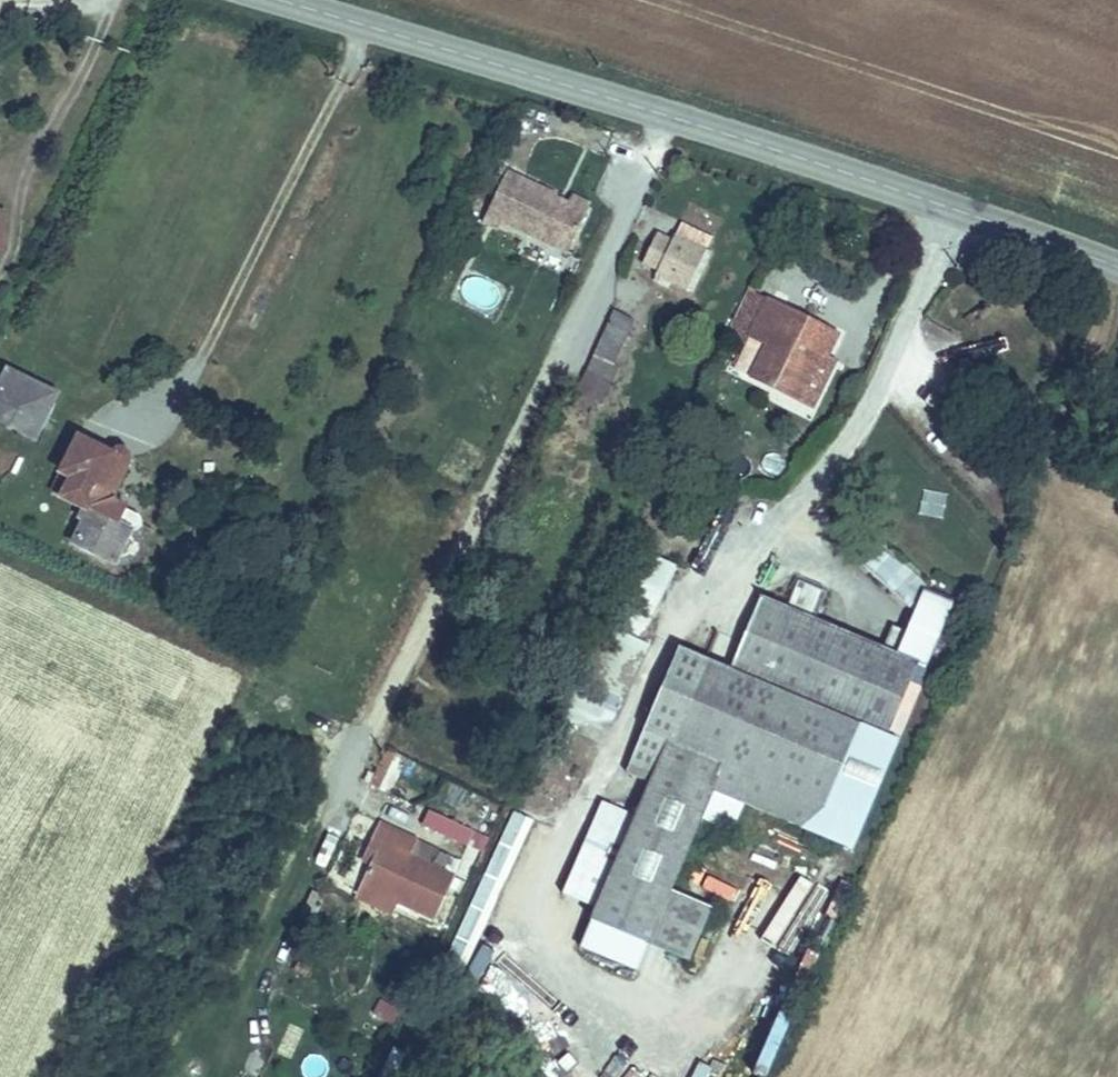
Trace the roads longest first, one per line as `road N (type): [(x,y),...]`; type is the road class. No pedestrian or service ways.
road 1 (tertiary): [(1117,267),(670,114),(282,0)]

